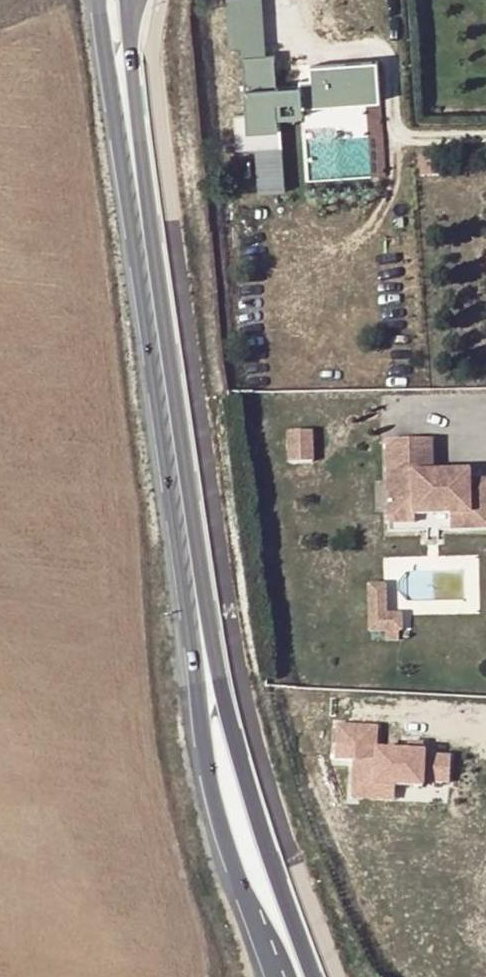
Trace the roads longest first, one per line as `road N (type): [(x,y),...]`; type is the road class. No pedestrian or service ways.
road 1 (secondary): [(310,976),(245,777),(218,630),(140,125),(129,0)]
road 2 (secondary): [(99,0),(193,733),(227,877),(255,950)]

